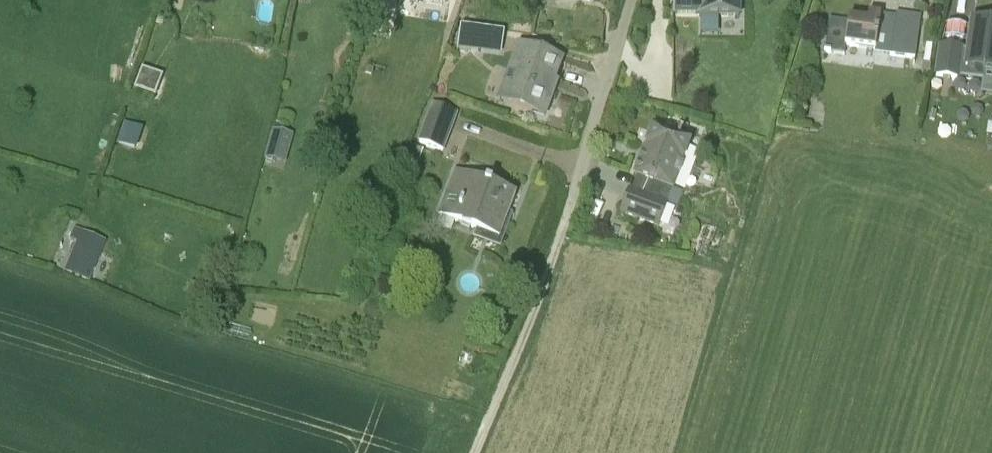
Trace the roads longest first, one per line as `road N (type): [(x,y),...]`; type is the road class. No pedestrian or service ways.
road 1 (track): [(475,452),(567,217)]
road 2 (unclassified): [(567,217),(632,0)]

